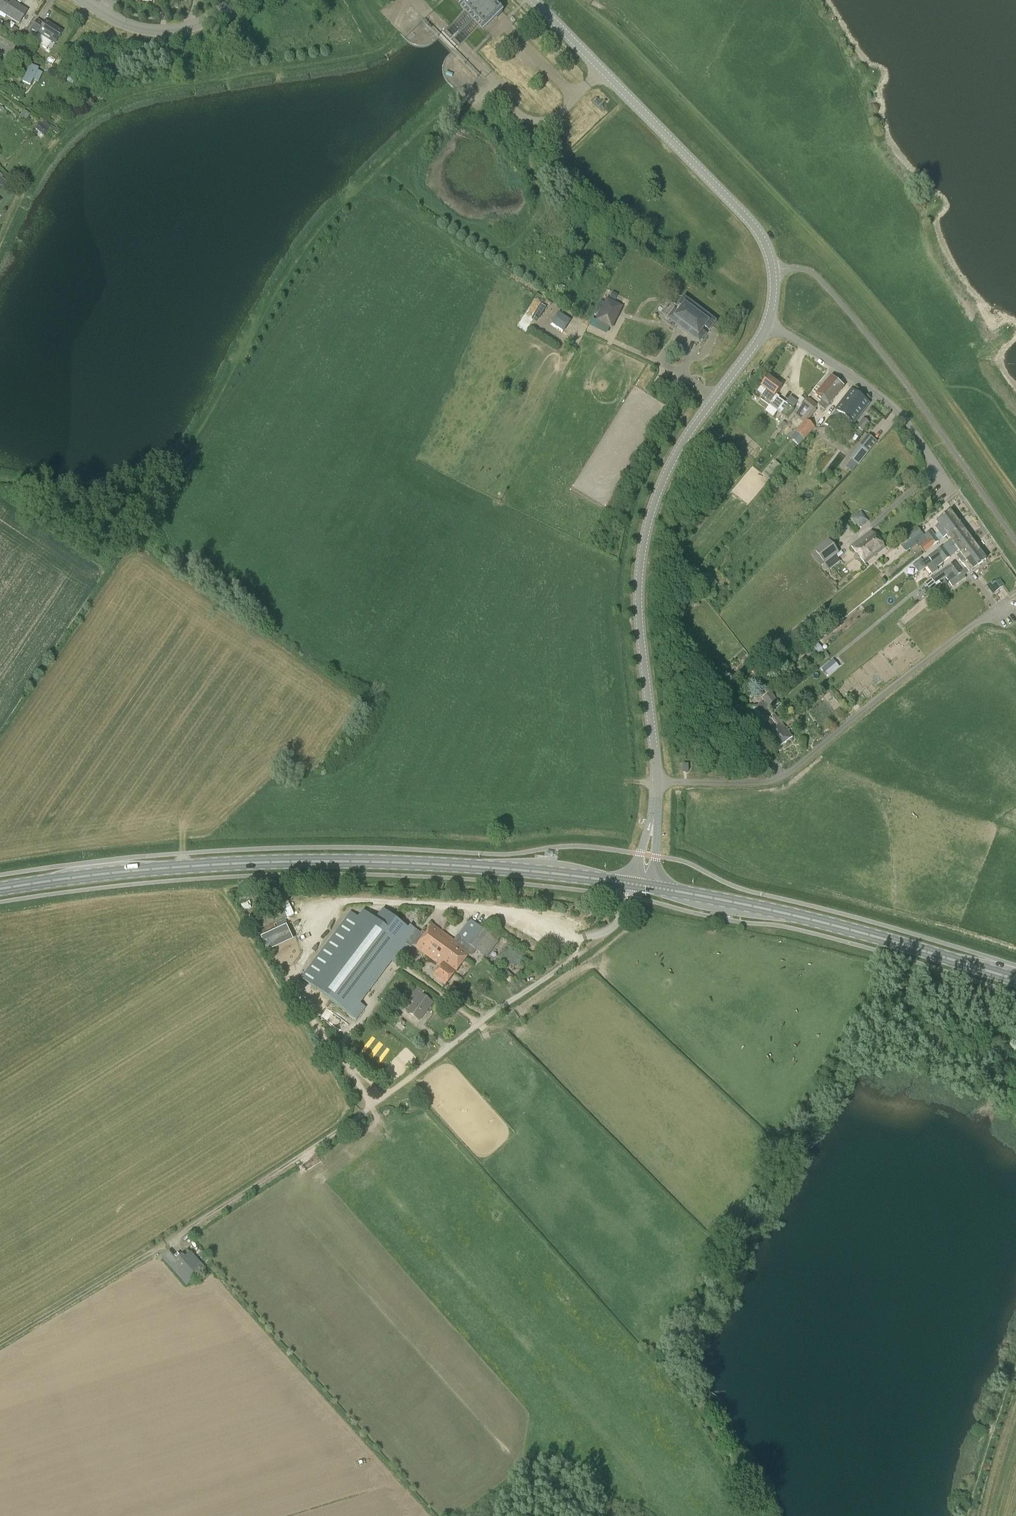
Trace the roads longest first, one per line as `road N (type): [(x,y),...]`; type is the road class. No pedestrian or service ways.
road 1 (track): [(1015,1075),(965,1039),(910,1025),(865,1020),(843,1042),(666,1363),(744,1472),(755,1515)]
road 2 (primary): [(0,890),(262,861),(499,868),(633,883)]
road 3 (unclassified): [(656,783),(640,630),(645,538),(681,445),(769,321)]
road 4 (track): [(0,1343),(374,1105)]
road 5 (unclassified): [(769,321),(773,269),(746,217),(532,0)]
road 6 (unclassified): [(656,783),(769,777),(896,678),(1015,608)]
road 7 (primary): [(656,888),(813,918),(1015,978)]
road 8 (unclassified): [(374,1105),(570,960),(579,939)]
road 9 (unclassified): [(952,490),(901,412),(769,321)]
road 10 (residential): [(237,0),(198,24),(164,31),(124,23),(84,0)]

